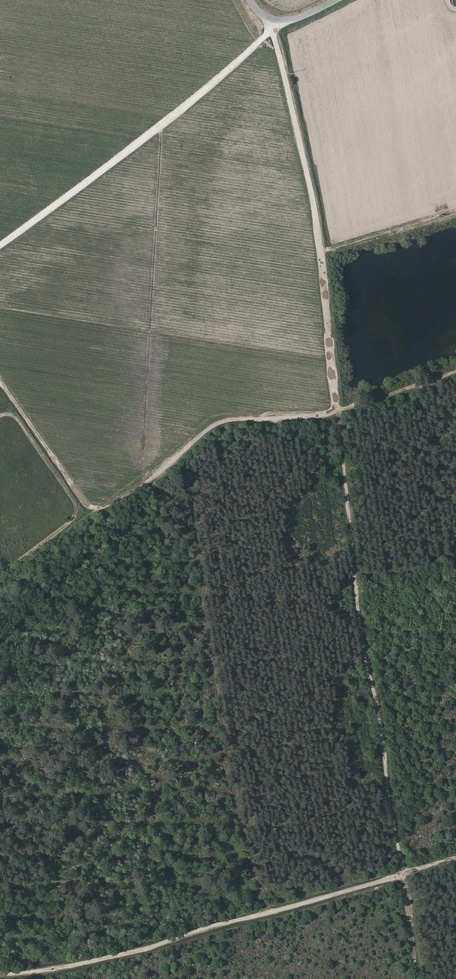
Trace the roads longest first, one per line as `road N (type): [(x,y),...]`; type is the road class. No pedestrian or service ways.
road 1 (track): [(419,978),(346,512),(326,294),(275,20)]
road 2 (track): [(0,244),(164,122),(275,20)]
road 3 (track): [(407,869),(88,978)]
road 4 (track): [(455,373),(337,410)]

